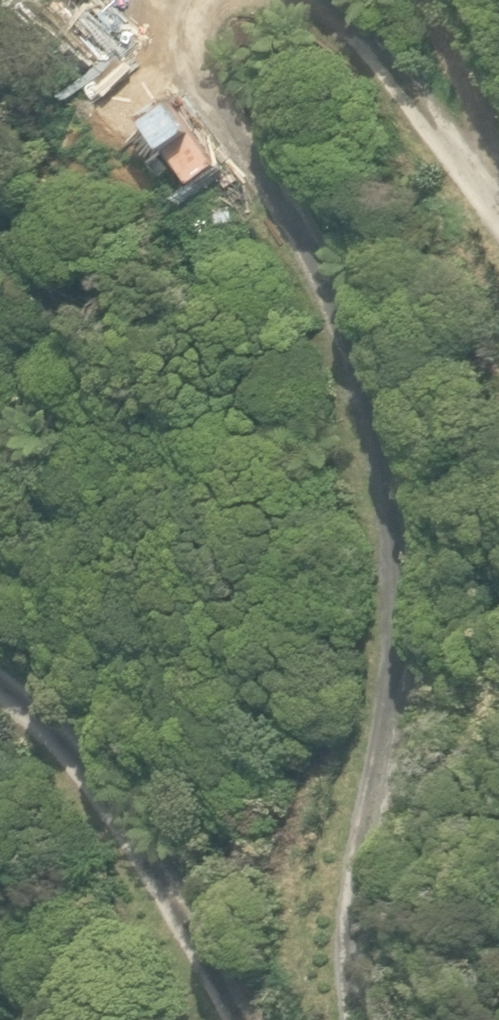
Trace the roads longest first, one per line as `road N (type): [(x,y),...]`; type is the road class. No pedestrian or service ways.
road 1 (track): [(360,1019),(338,939),(358,773),(404,574),(346,417),(311,248),(171,93),(169,21),(195,0)]
road 2 (track): [(0,697),(147,873),(215,1019)]
road 3 (track): [(297,0),(337,15),(498,238)]

